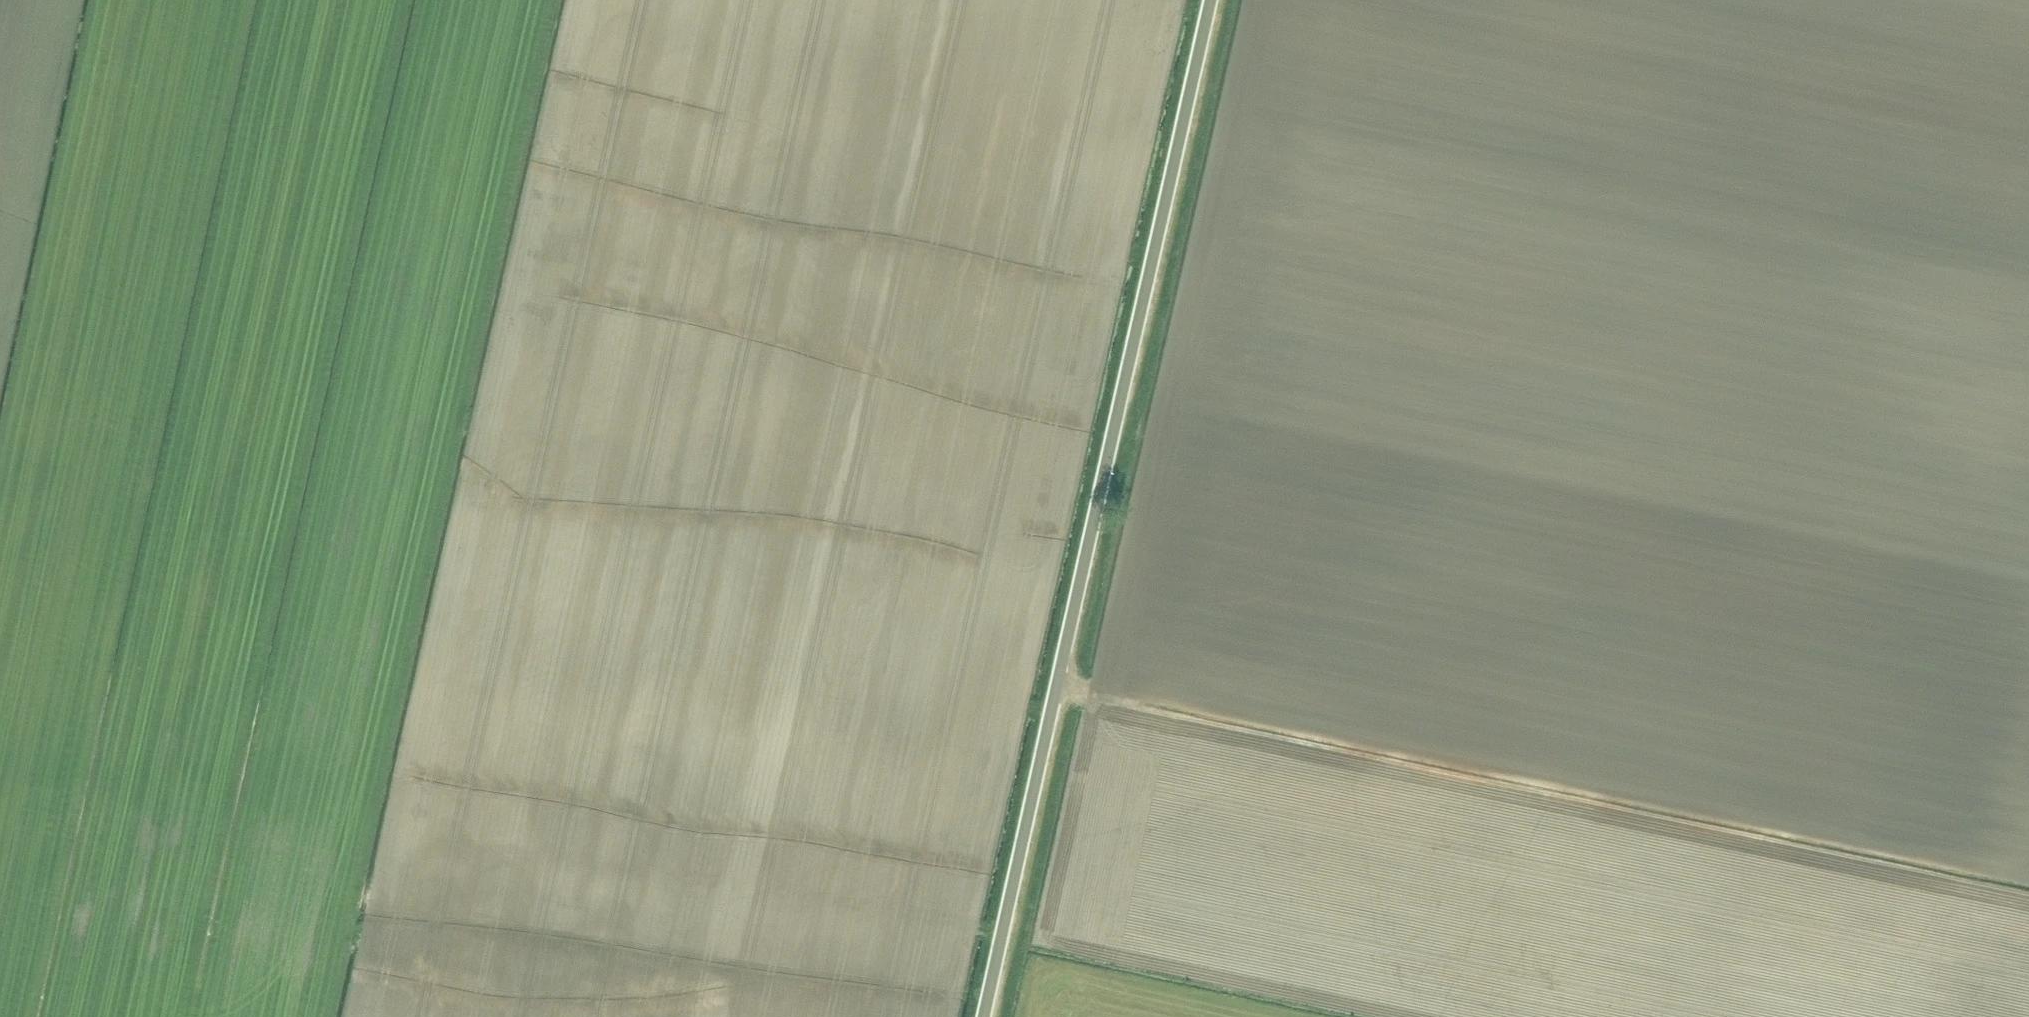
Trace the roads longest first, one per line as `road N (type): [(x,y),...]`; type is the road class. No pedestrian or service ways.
road 1 (unclassified): [(988,1016),(1210,0)]

